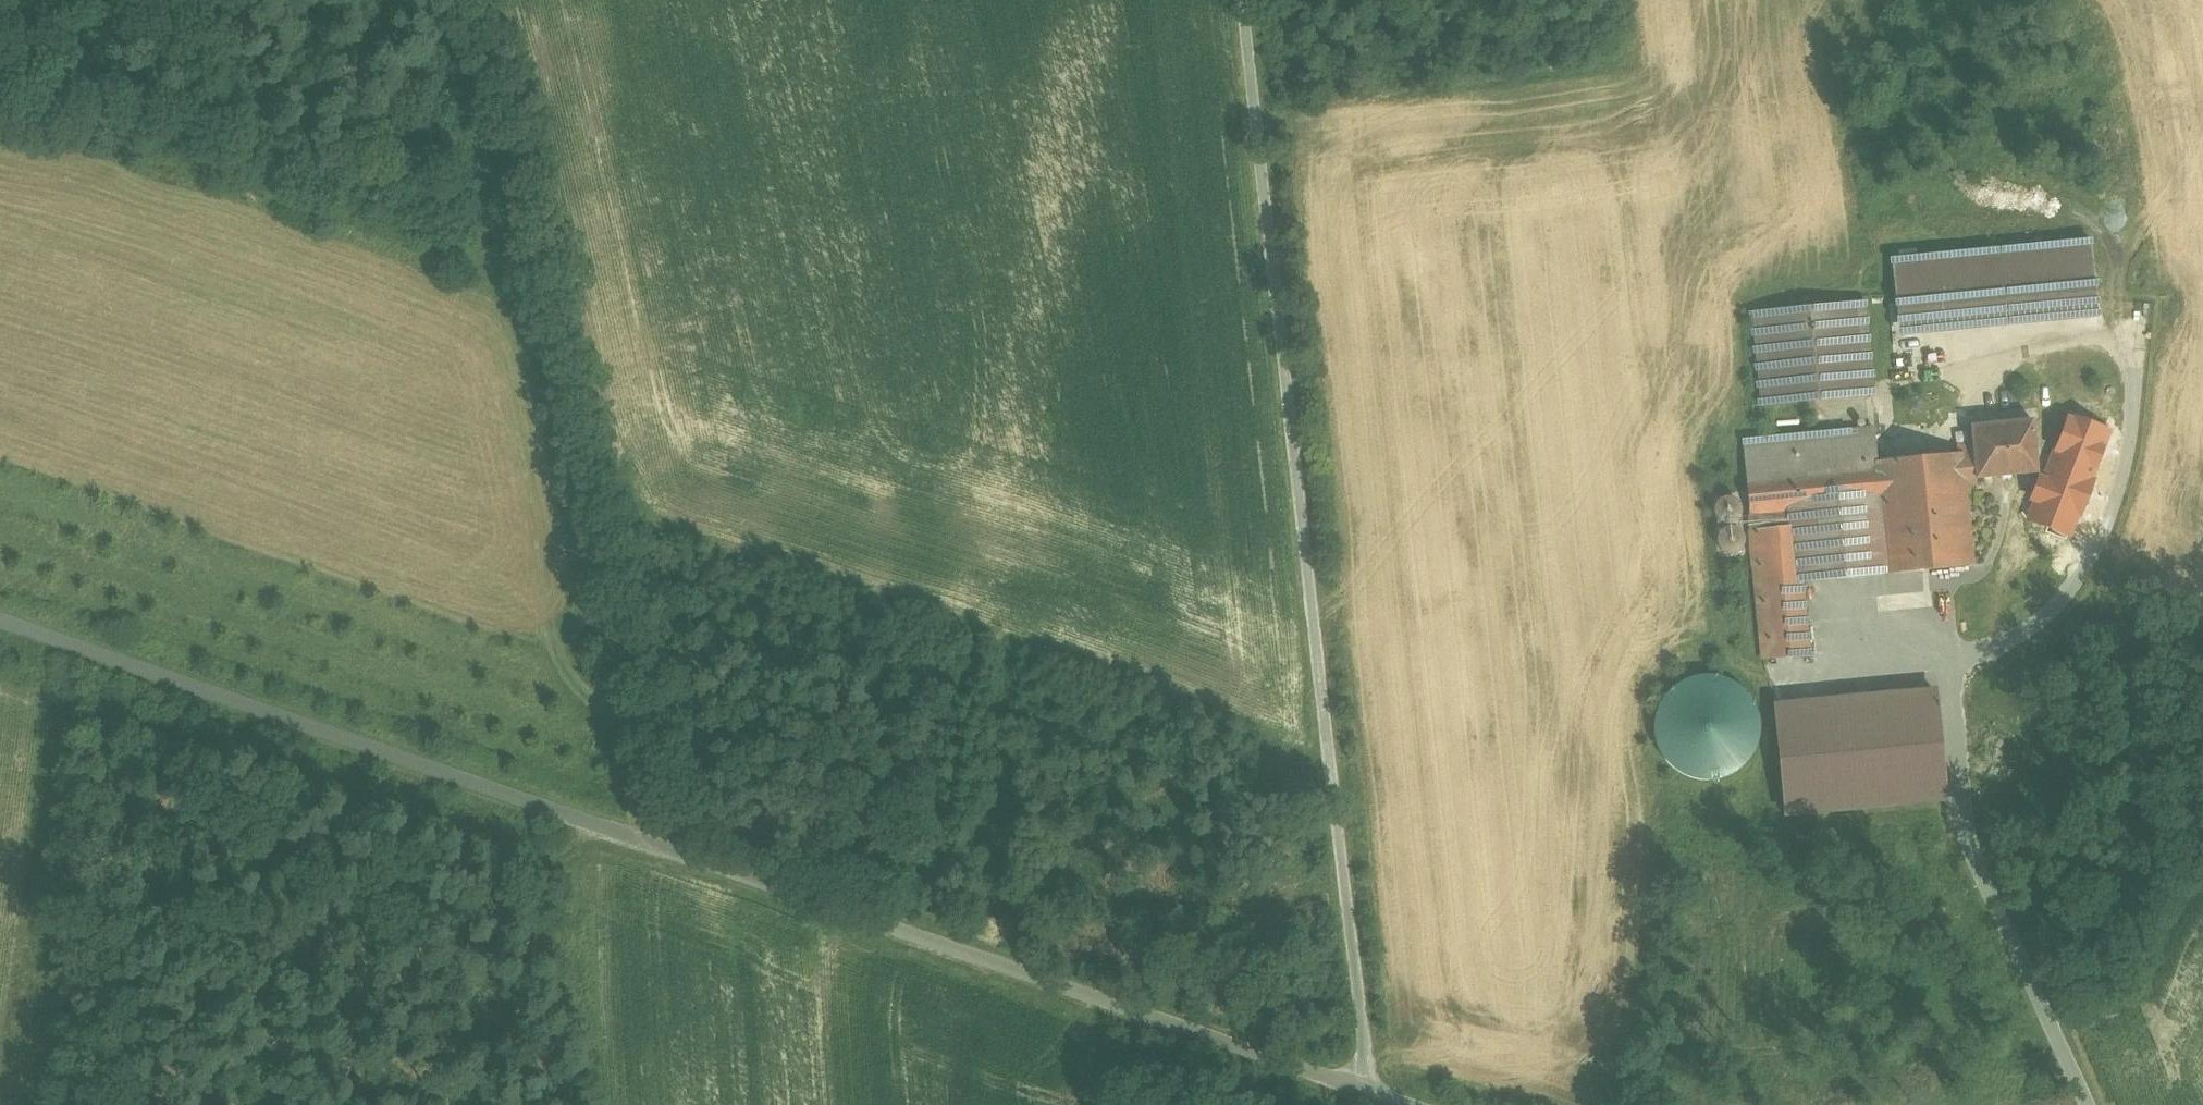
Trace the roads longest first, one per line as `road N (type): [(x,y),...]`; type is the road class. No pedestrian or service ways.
road 1 (unclassified): [(0,620),(1375,1096)]
road 2 (unclassified): [(1375,1096),(1260,0)]

